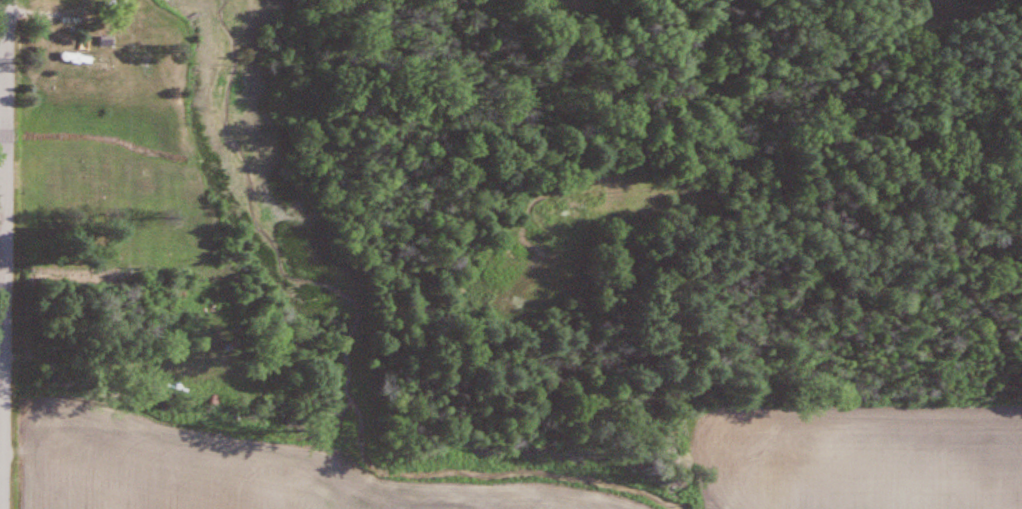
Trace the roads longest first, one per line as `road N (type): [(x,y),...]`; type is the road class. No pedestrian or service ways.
road 1 (residential): [(6,508),(9,0)]

